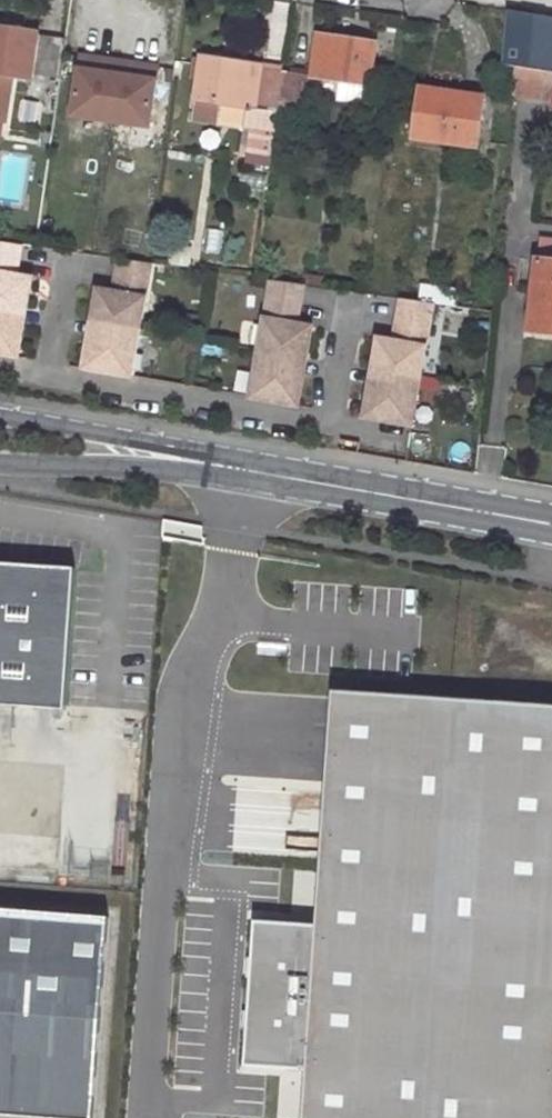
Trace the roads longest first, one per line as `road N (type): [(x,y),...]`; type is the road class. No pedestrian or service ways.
road 1 (secondary): [(551,512),(0,419)]
road 2 (secondary): [(0,461),(155,466),(551,537)]
road 3 (residential): [(50,375),(332,423),(351,300)]

